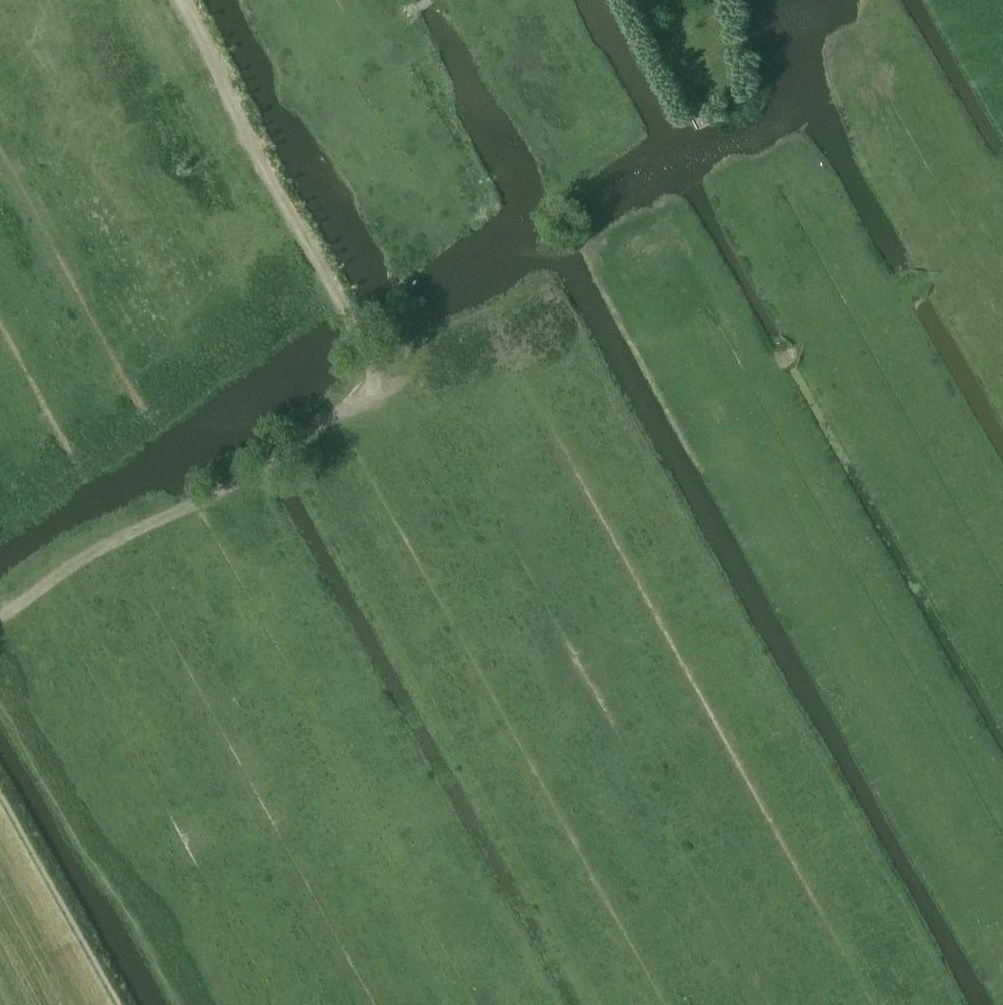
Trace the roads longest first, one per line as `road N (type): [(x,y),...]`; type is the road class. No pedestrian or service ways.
road 1 (track): [(176,0),(389,378),(243,479),(85,557),(0,615)]
road 2 (track): [(292,77),(428,0)]

